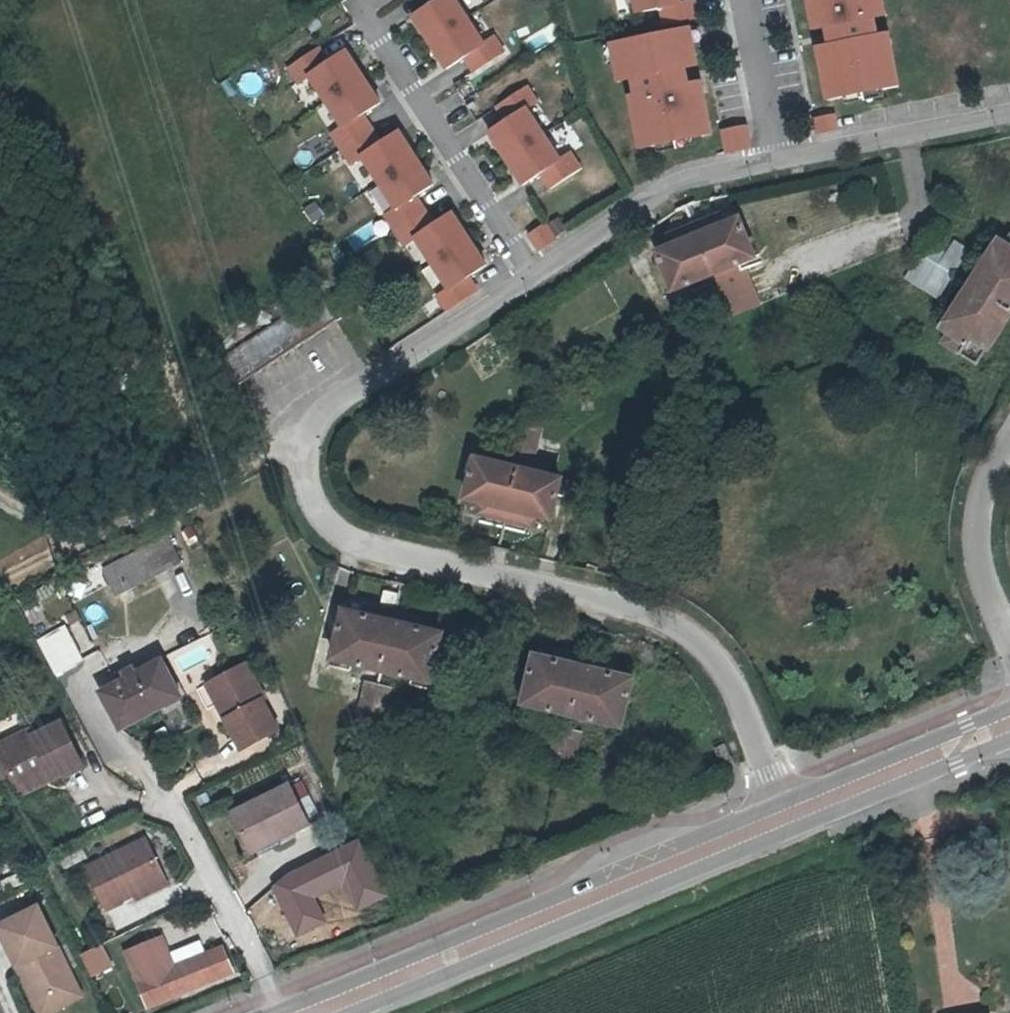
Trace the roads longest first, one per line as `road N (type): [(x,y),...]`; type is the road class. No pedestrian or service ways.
road 1 (residential): [(788,817),(729,675),(690,636),(650,618),(355,543),(330,526),(312,496),(305,459),(310,428),(366,378),(667,189),(1009,112)]
road 2 (primary): [(788,817),(309,1012)]
road 3 (residential): [(282,1012),(179,817),(135,754),(96,718),(89,678),(105,665)]
road 4 (track): [(307,449),(268,457),(141,522),(106,531),(72,529),(0,497)]
road 5 (primary): [(1009,723),(788,817)]
road 6 (residential): [(1009,446),(981,504),(976,546),(1009,642)]

